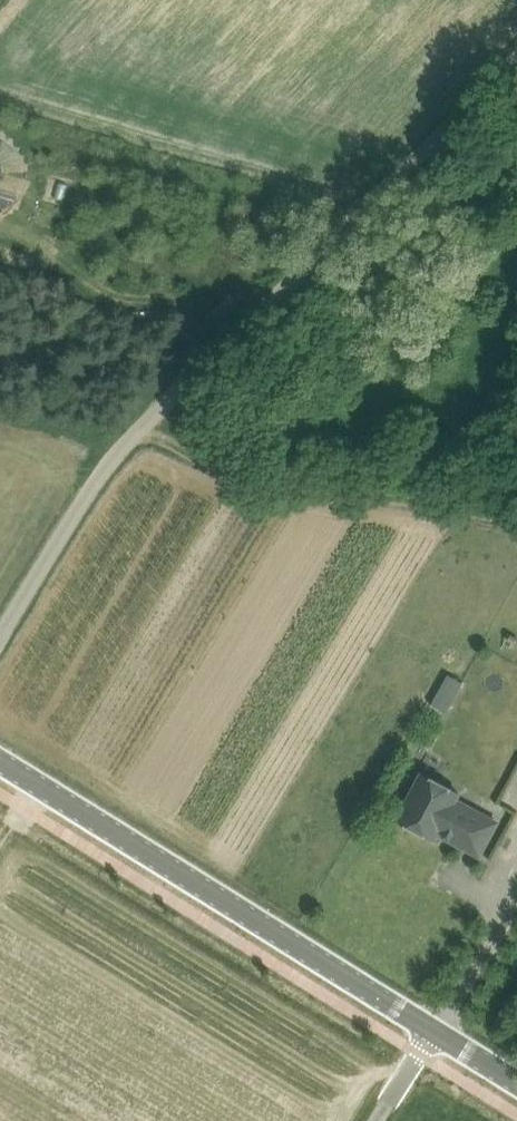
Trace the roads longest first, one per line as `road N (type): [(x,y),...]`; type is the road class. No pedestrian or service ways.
road 1 (unclassified): [(0,629),(192,353),(516,44)]
road 2 (tertiary): [(435,1031),(0,763)]
road 3 (track): [(134,432),(190,447),(516,493)]

